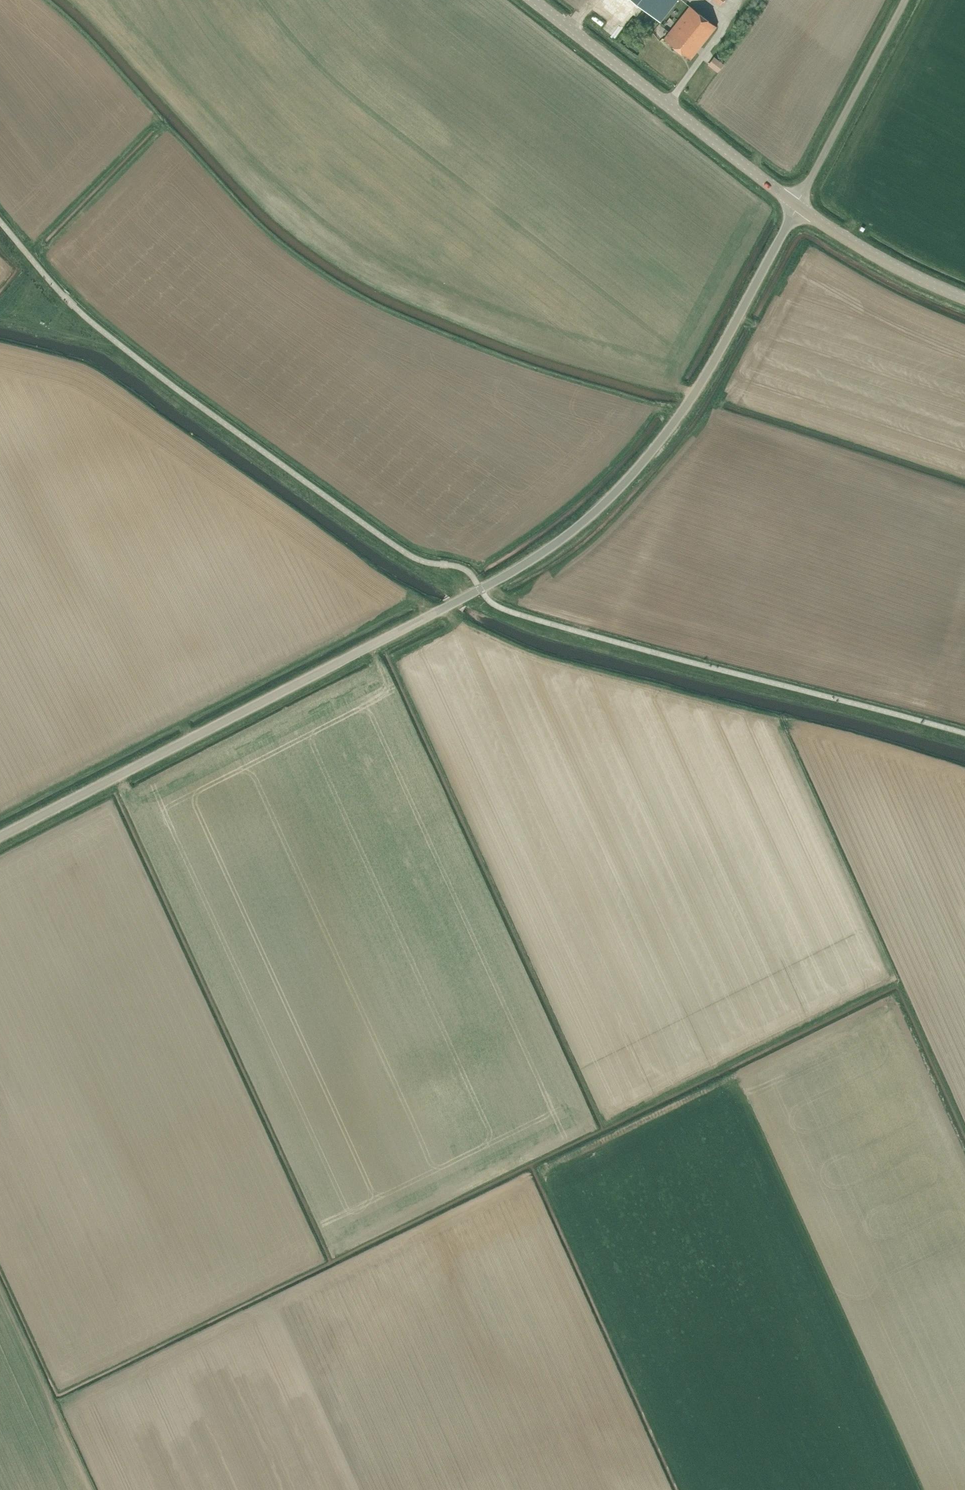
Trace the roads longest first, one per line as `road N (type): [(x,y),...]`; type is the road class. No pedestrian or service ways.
road 1 (unclassified): [(0,835),(521,568),(587,519),(651,451),(710,366),(796,209)]
road 2 (tertiary): [(796,209),(532,0)]
road 3 (unclassified): [(796,209),(889,0)]
road 4 (tertiary): [(964,300),(796,209)]

